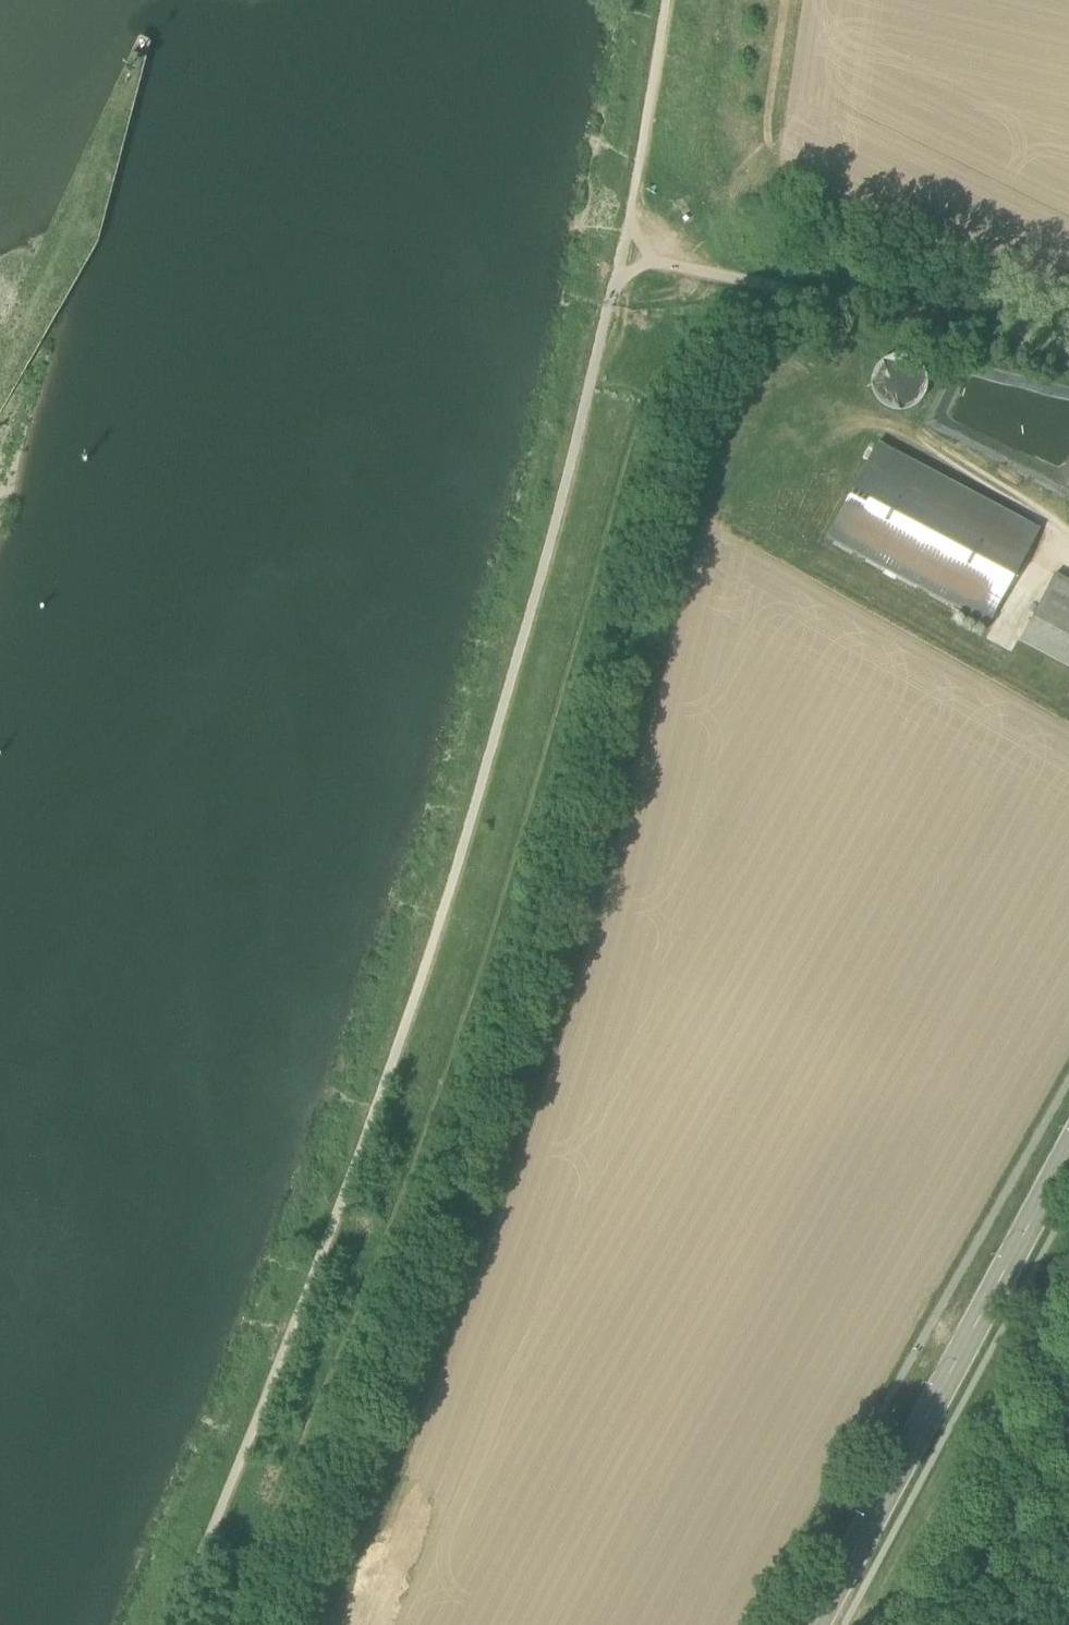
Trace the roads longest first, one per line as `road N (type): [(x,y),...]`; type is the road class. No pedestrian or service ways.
road 1 (secondary): [(816,1624),(1068,1149)]
road 2 (track): [(625,245),(788,293),(920,314),(1068,353)]

